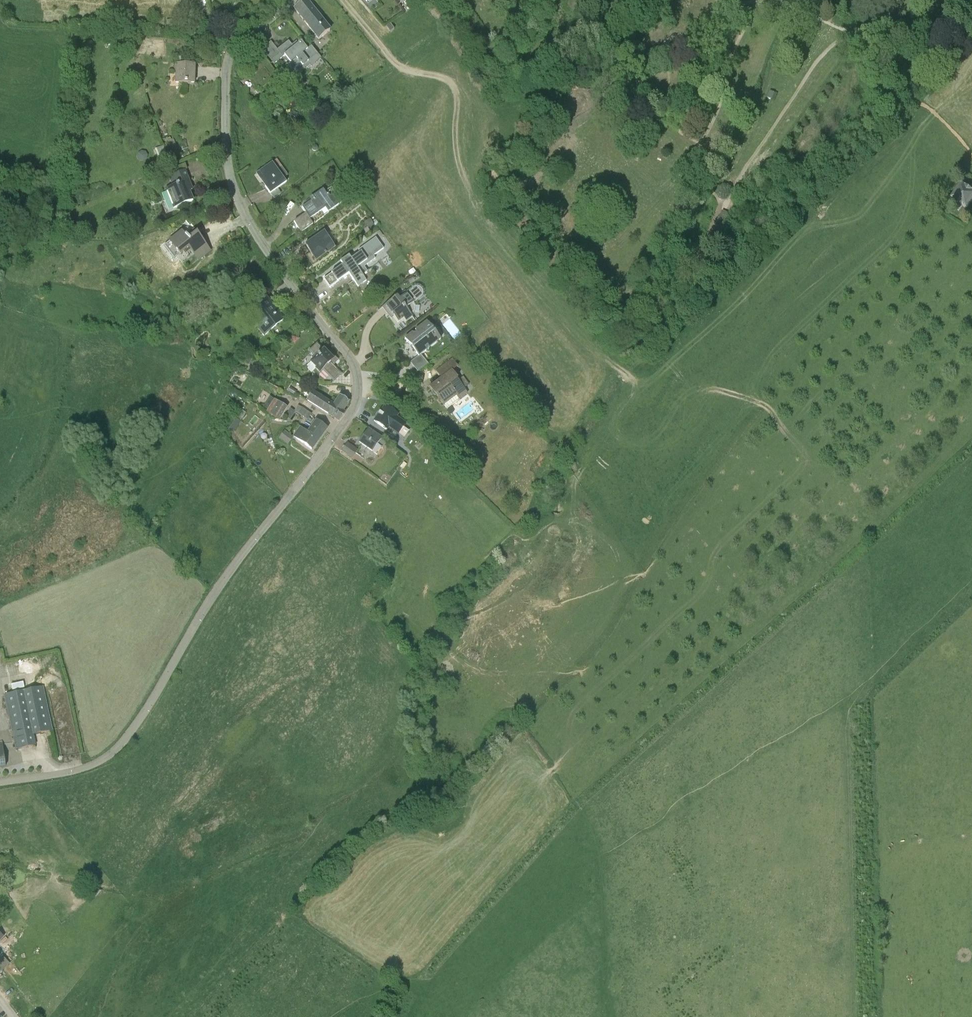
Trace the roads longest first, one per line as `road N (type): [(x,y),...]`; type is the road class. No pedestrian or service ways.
road 1 (unclassified): [(0,783),(77,771),(114,754),(218,588),(356,404),(353,362),(254,233),(228,167),(230,54),(294,0)]
road 2 (track): [(344,0),(393,62),(456,88),(464,167),(488,220),(559,311),(624,375)]
road 3 (track): [(246,37),(92,32)]

